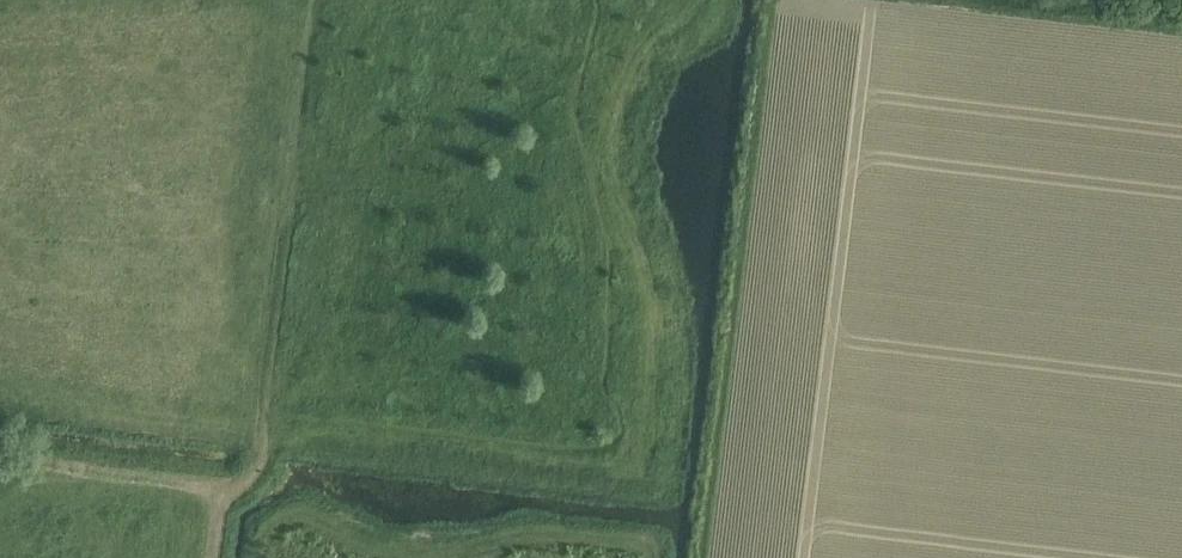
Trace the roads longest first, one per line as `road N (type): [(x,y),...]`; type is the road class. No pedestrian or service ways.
road 1 (track): [(0,456),(222,483),(256,466),(322,0)]

